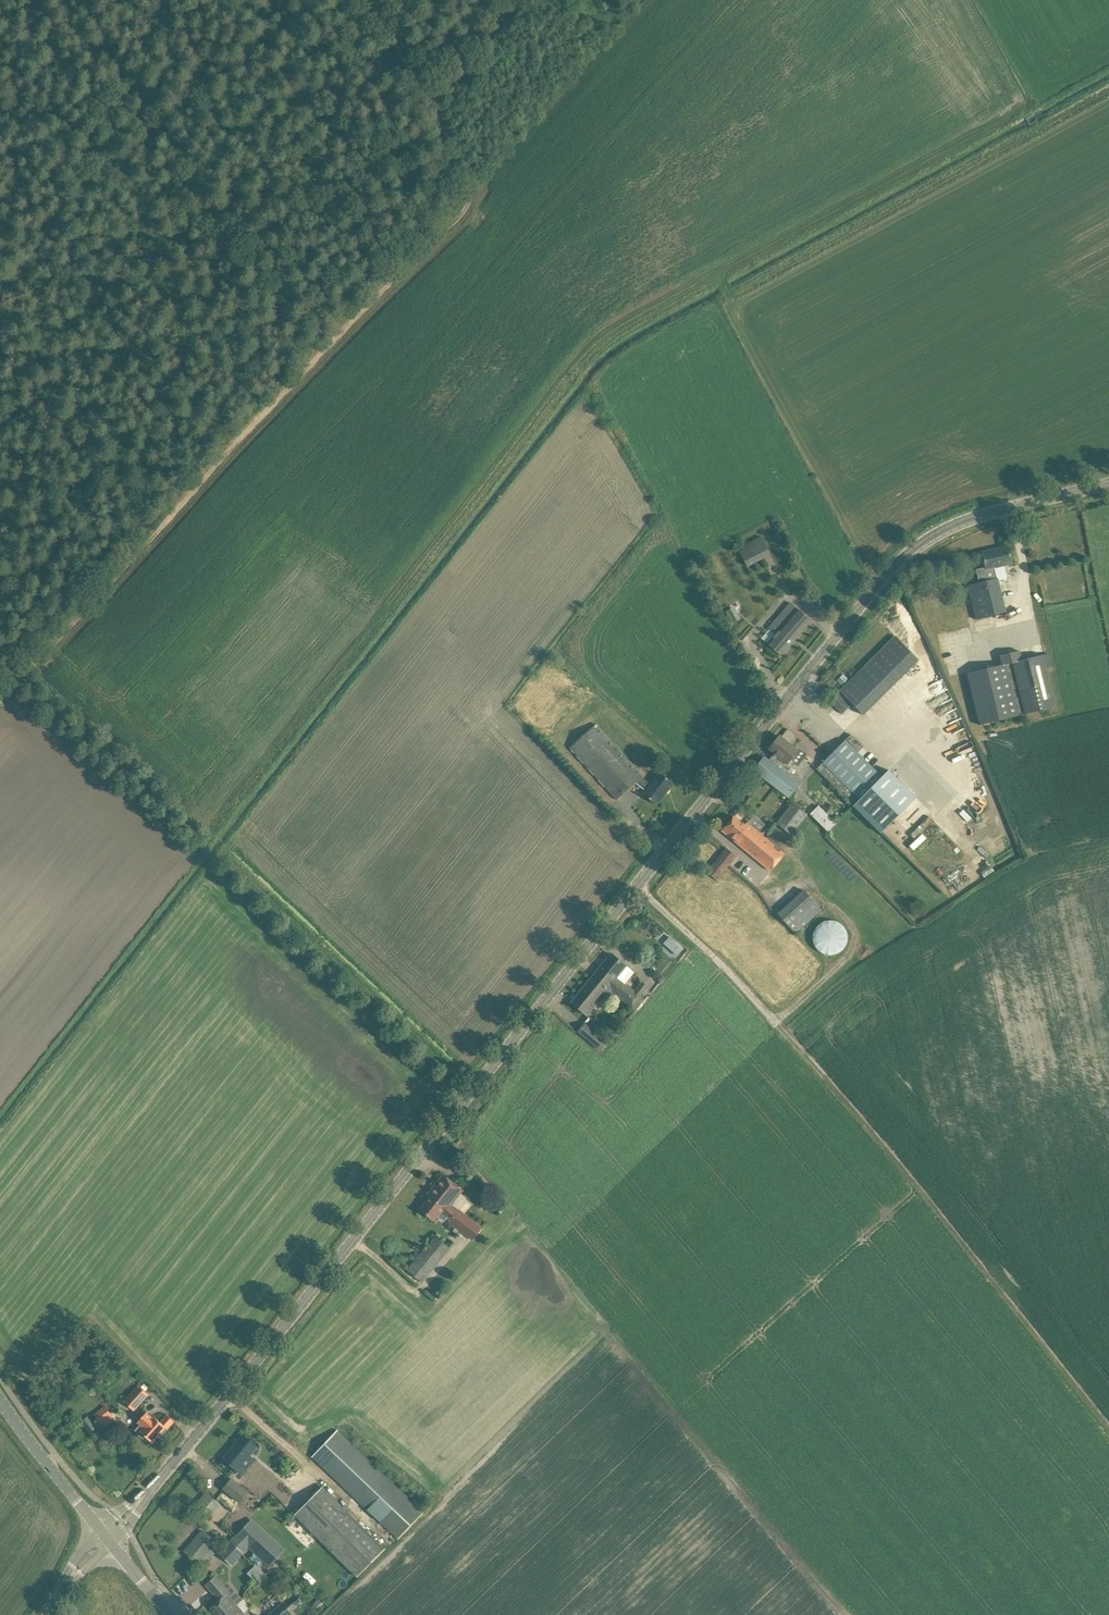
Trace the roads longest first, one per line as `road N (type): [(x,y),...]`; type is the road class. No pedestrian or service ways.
road 1 (tertiary): [(108,1538),(896,568),(959,524),(1108,486)]
road 2 (track): [(0,699),(472,193),(472,175),(376,0)]
road 3 (tertiary): [(108,1538),(0,1396)]
road 4 (track): [(512,0),(427,88)]

